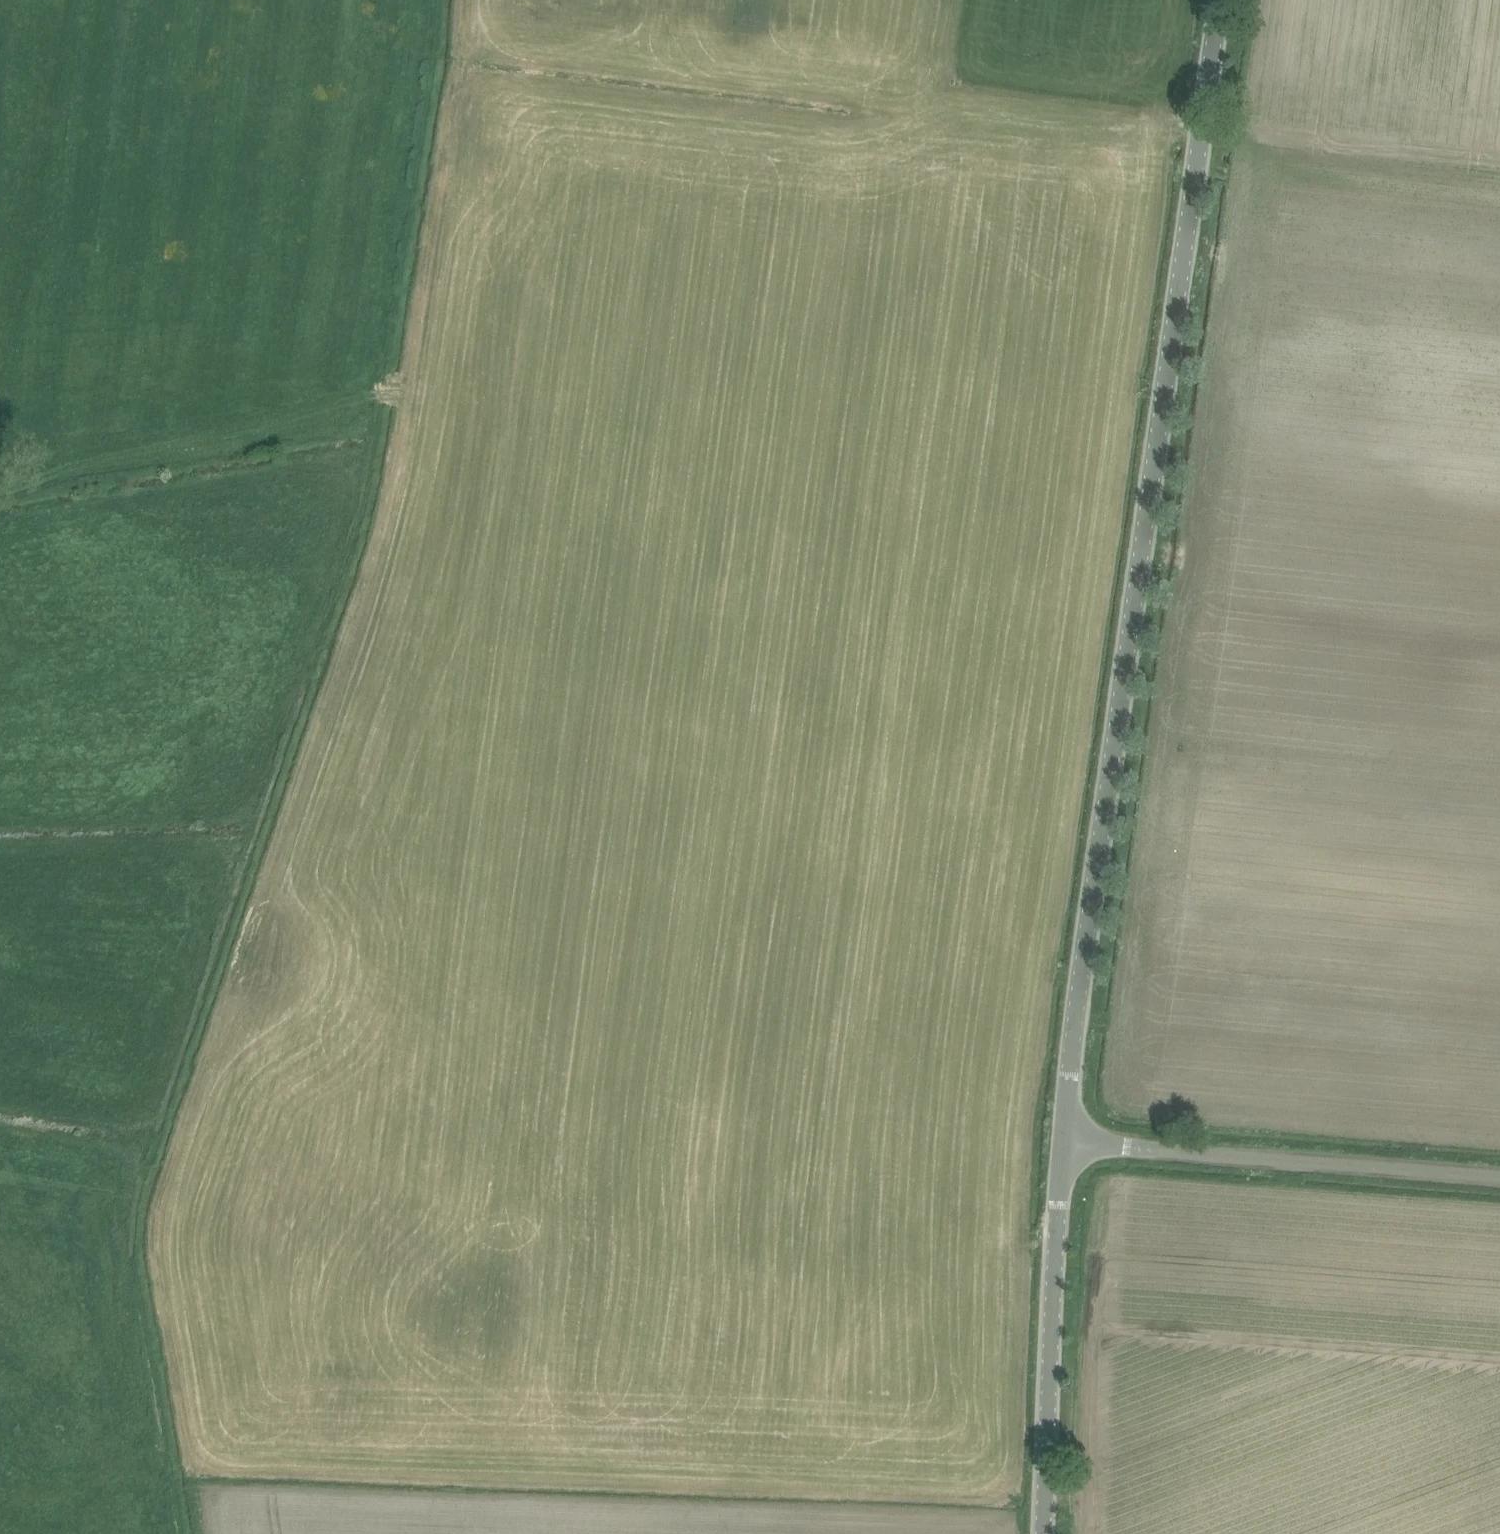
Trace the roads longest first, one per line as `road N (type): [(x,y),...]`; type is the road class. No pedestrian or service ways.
road 1 (unclassified): [(1065,1140),(1222,0)]
road 2 (unclassified): [(1499,1176),(1065,1140)]
road 3 (unclassified): [(1045,1533),(1065,1140)]

